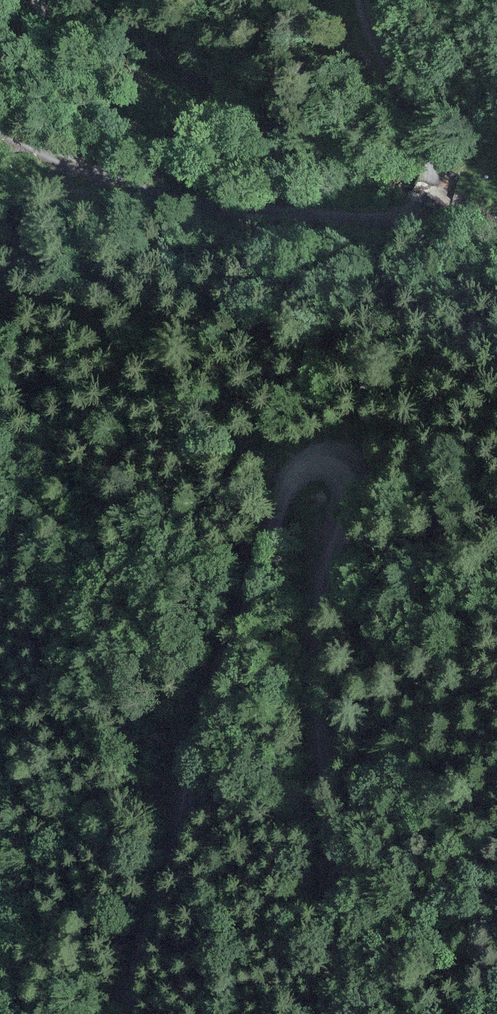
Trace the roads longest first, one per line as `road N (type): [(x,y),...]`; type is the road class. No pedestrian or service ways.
road 1 (track): [(143,1013),(182,879),(240,610),(293,484),(314,465),(343,465),(355,475),(355,499),(330,561),(323,639),(343,911),(360,1013)]
road 2 (track): [(366,0),(439,155),(419,210),(351,216),(217,207),(117,183),(0,128)]

